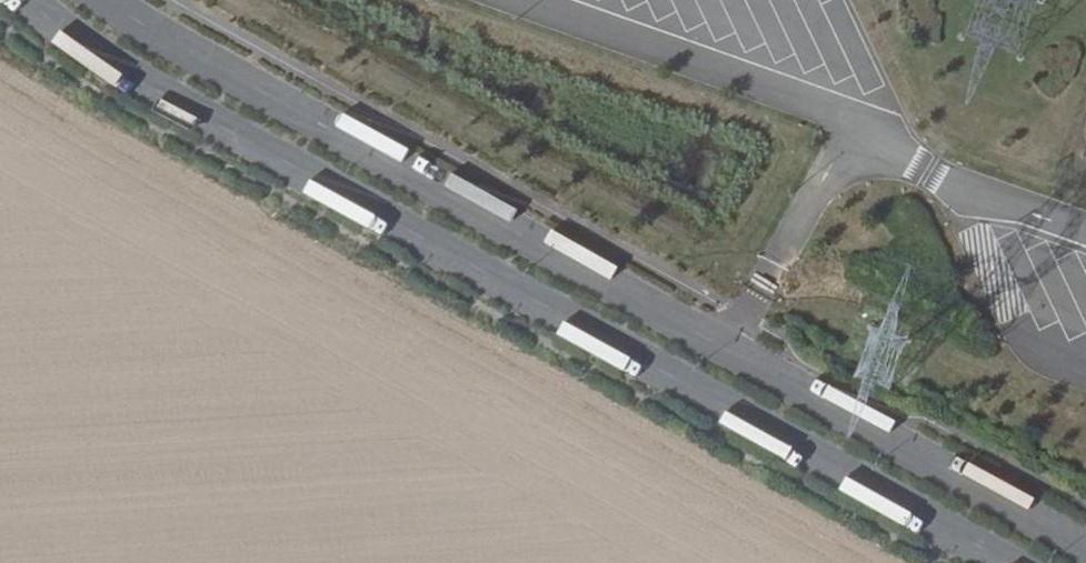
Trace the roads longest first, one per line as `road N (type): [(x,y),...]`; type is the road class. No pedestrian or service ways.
road 1 (tertiary): [(28,0),(169,97),(1010,562)]
road 2 (tertiary): [(1085,550),(105,0)]

